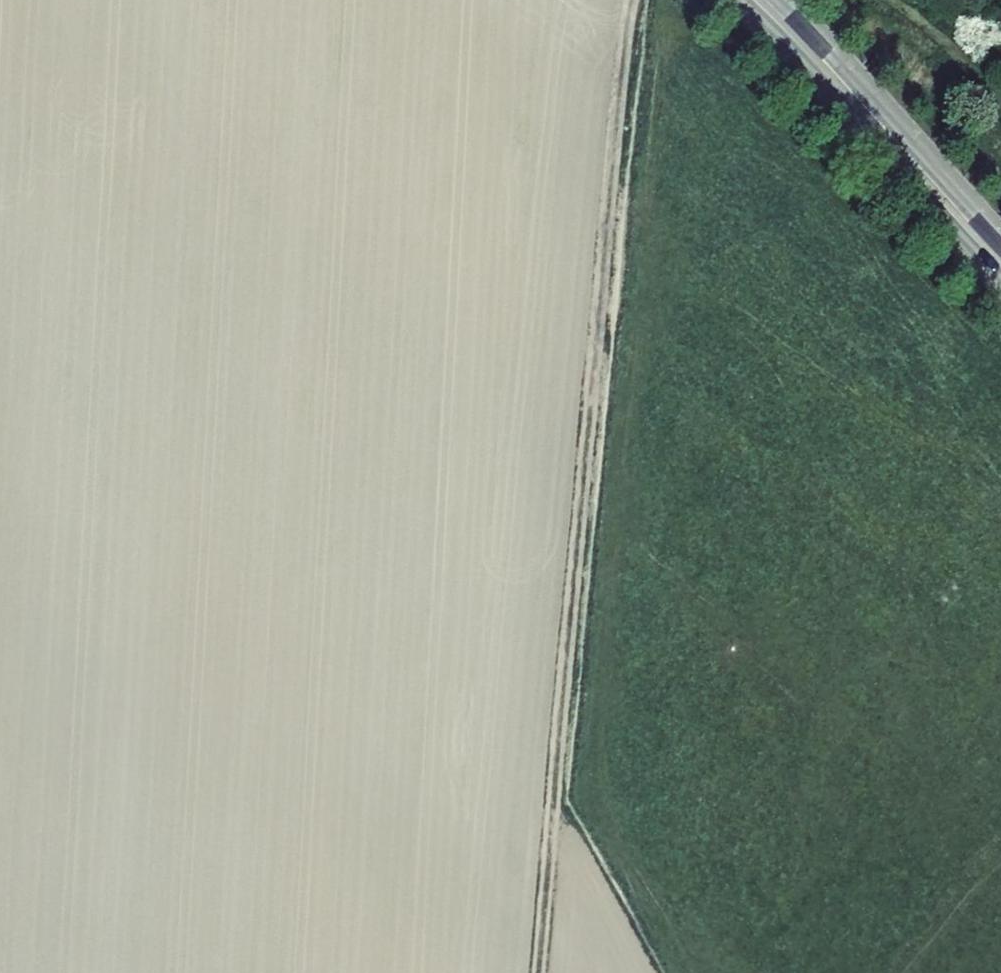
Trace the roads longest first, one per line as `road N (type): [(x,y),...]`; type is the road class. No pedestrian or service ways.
road 1 (track): [(537,972),(631,0)]
road 2 (secondary): [(740,0),(1000,276)]
road 3 (secondary): [(1000,245),(775,0)]

